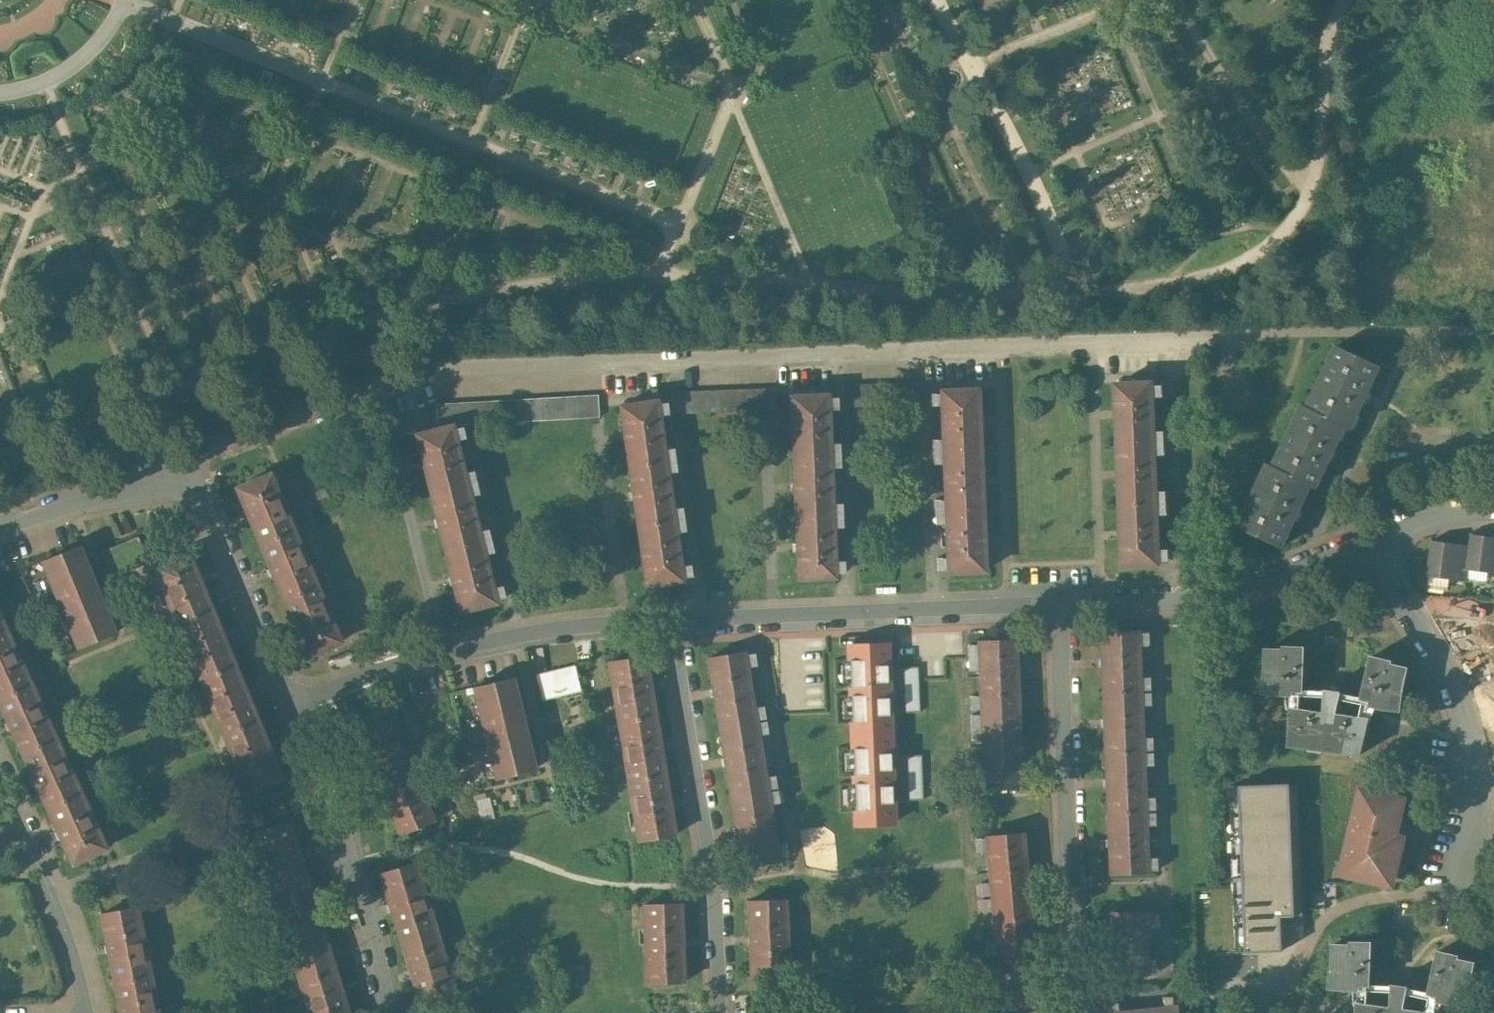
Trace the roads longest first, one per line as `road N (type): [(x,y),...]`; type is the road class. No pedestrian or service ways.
road 1 (residential): [(178,463),(434,371),(1493,328)]
road 2 (residential): [(1076,1012),(1059,602)]
road 3 (residential): [(284,708),(514,636),(667,621)]
road 4 (residential): [(716,1012),(712,908),(667,621)]
road 5 (residential): [(667,621),(1059,602)]
road 6 (residential): [(1363,539),(1431,646),(1474,749),(1476,783),(1462,861)]
road 7 (residential): [(284,708),(379,962),(388,1012)]
road 8 (residential): [(1059,602),(1235,588),(1363,539)]
road 9 (residential): [(178,463),(284,708)]
road 10 (residential): [(93,1011),(0,782)]
road 11 (residential): [(0,525),(178,463)]
road 12 (residential): [(1363,539),(1493,507)]

